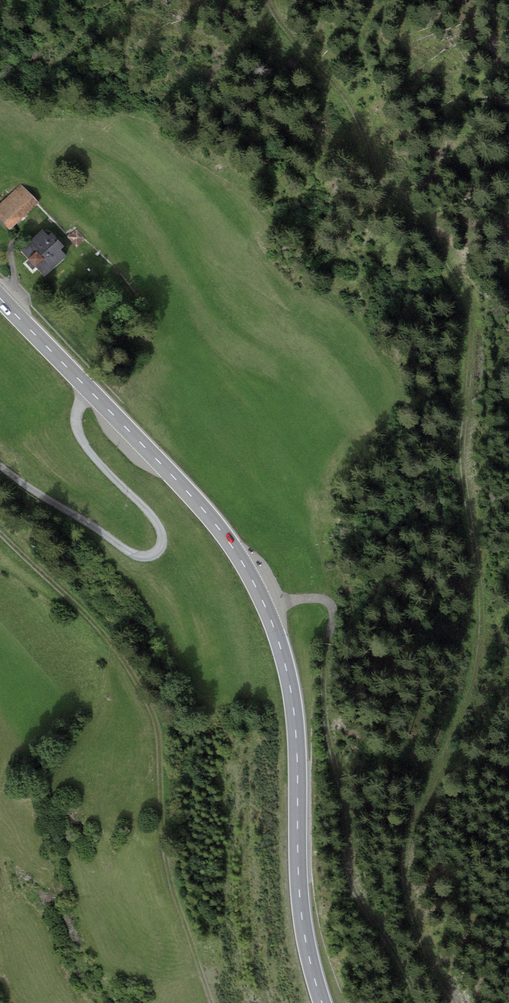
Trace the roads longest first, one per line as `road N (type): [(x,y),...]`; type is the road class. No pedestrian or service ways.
road 1 (track): [(451,1002),(409,898),(409,828),(475,635),(479,534),(459,467),(469,344),(459,274),(268,0)]
road 2 (primary): [(322,1002),(300,895),(295,716),(266,609),(216,525),(0,299)]
road 3 (track): [(0,533),(108,645),(151,718),(159,819),(181,922),(214,1002)]
road 4 (track): [(266,609),(322,600),(332,610),(325,702),(372,904),(419,1002)]
road 5 (track): [(0,467),(132,554),(160,549),(156,520),(81,440),(77,410),(89,390)]

